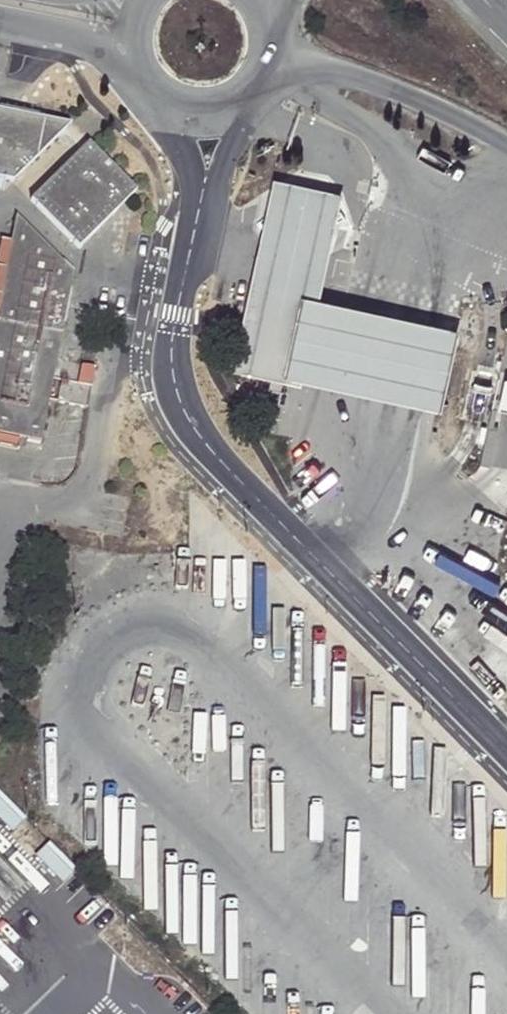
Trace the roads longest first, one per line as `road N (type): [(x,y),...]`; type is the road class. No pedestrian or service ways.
road 1 (unclassified): [(200,205),(172,342),(185,412),(220,462),(506,753)]
road 2 (primary): [(273,61),(410,95),(506,146)]
road 3 (tertiary): [(0,23),(128,50)]

